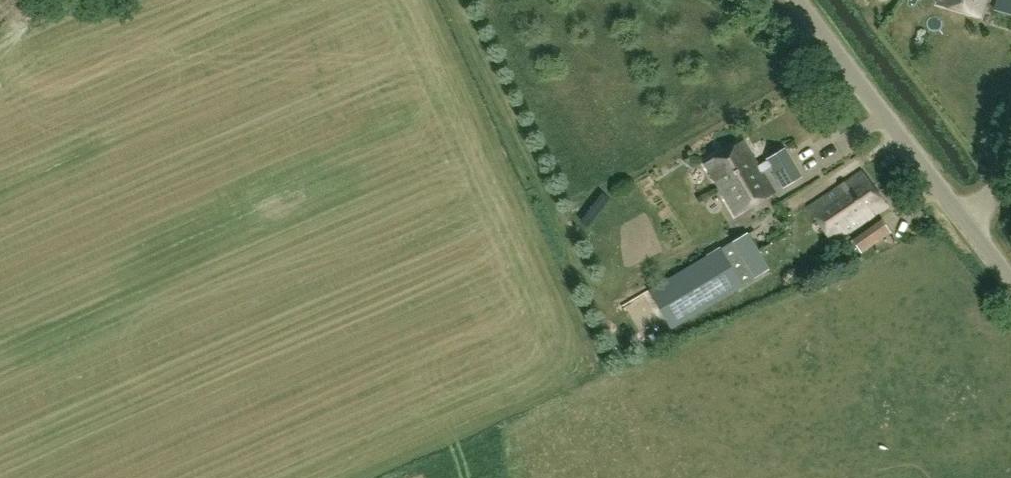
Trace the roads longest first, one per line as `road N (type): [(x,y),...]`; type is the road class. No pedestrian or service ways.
road 1 (unclassified): [(1010,276),(799,0)]

